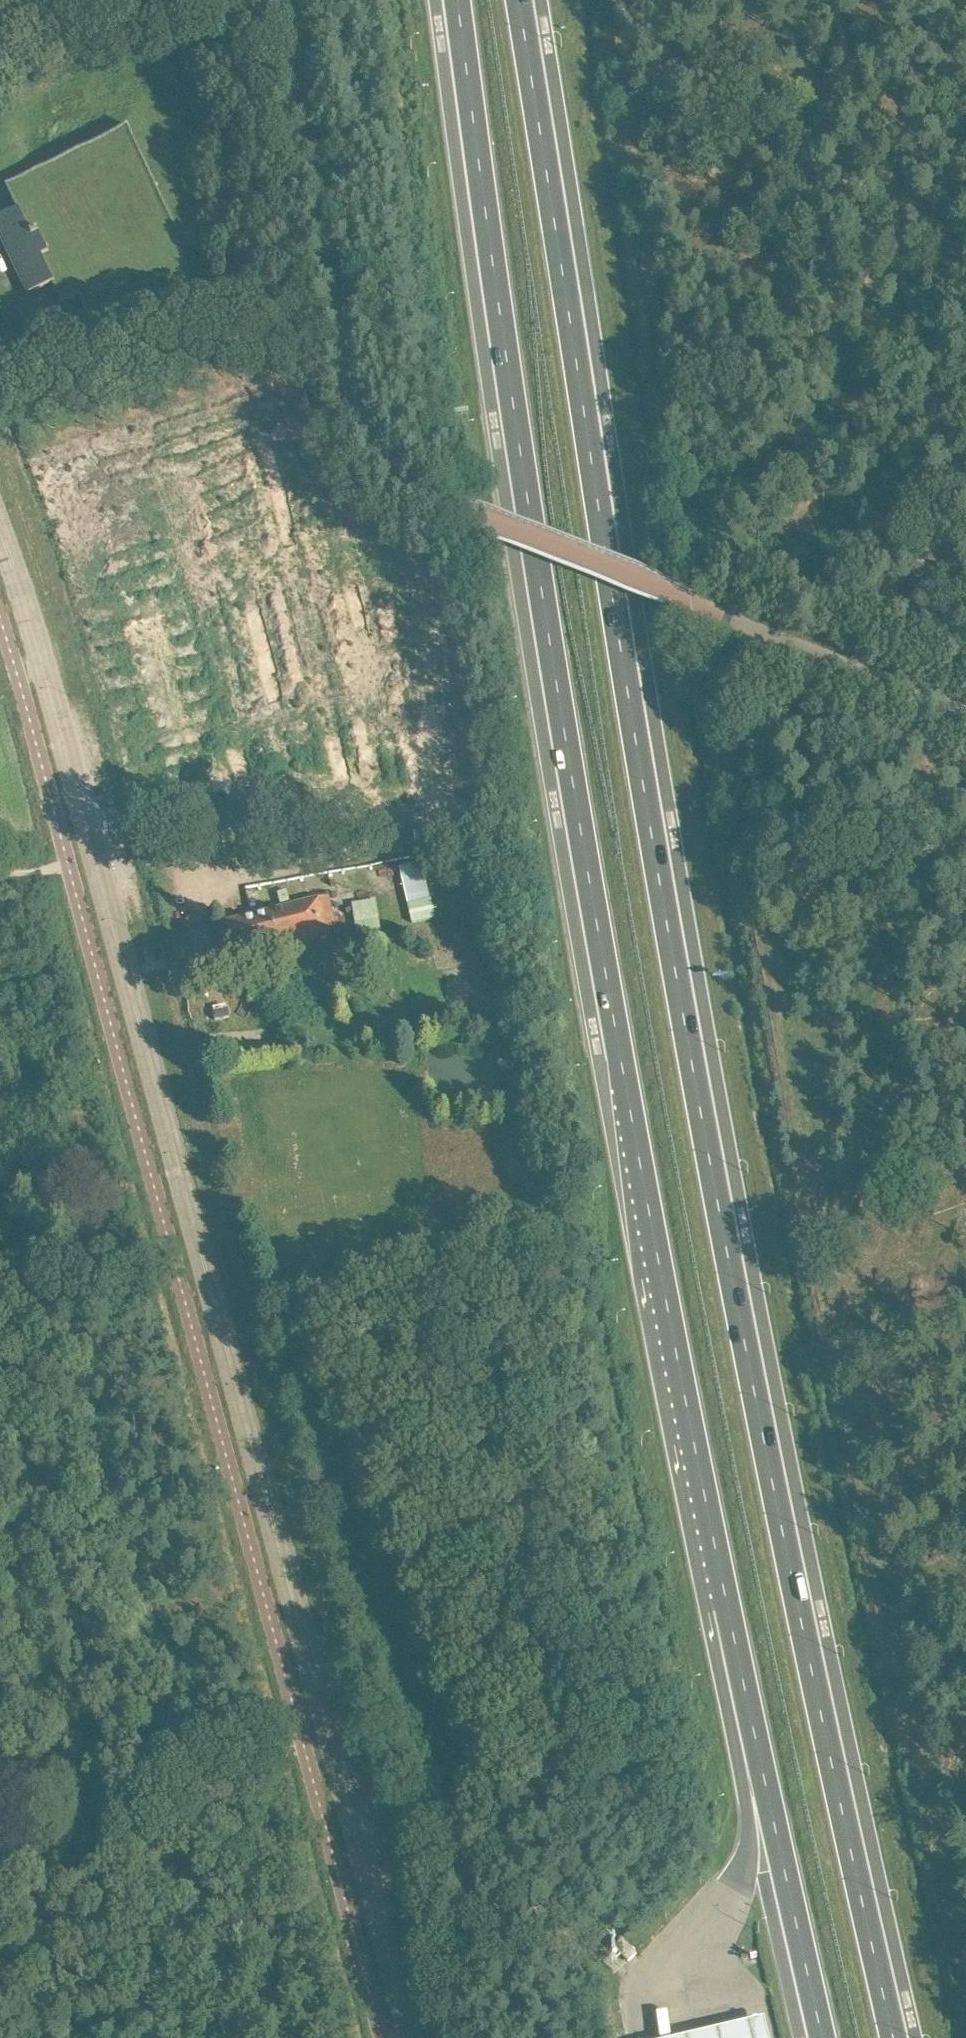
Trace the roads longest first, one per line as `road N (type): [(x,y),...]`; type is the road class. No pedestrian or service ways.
road 1 (trunk): [(899,2037),(801,1620),(662,894),(517,0)]
road 2 (trunk): [(456,0),(590,884),(758,1746)]
road 3 (tertiary): [(411,2037),(43,658),(0,528)]
road 4 (trunk): [(758,1746),(824,2037)]
road 5 (trunk): [(758,1746),(751,1860),(733,1902)]

